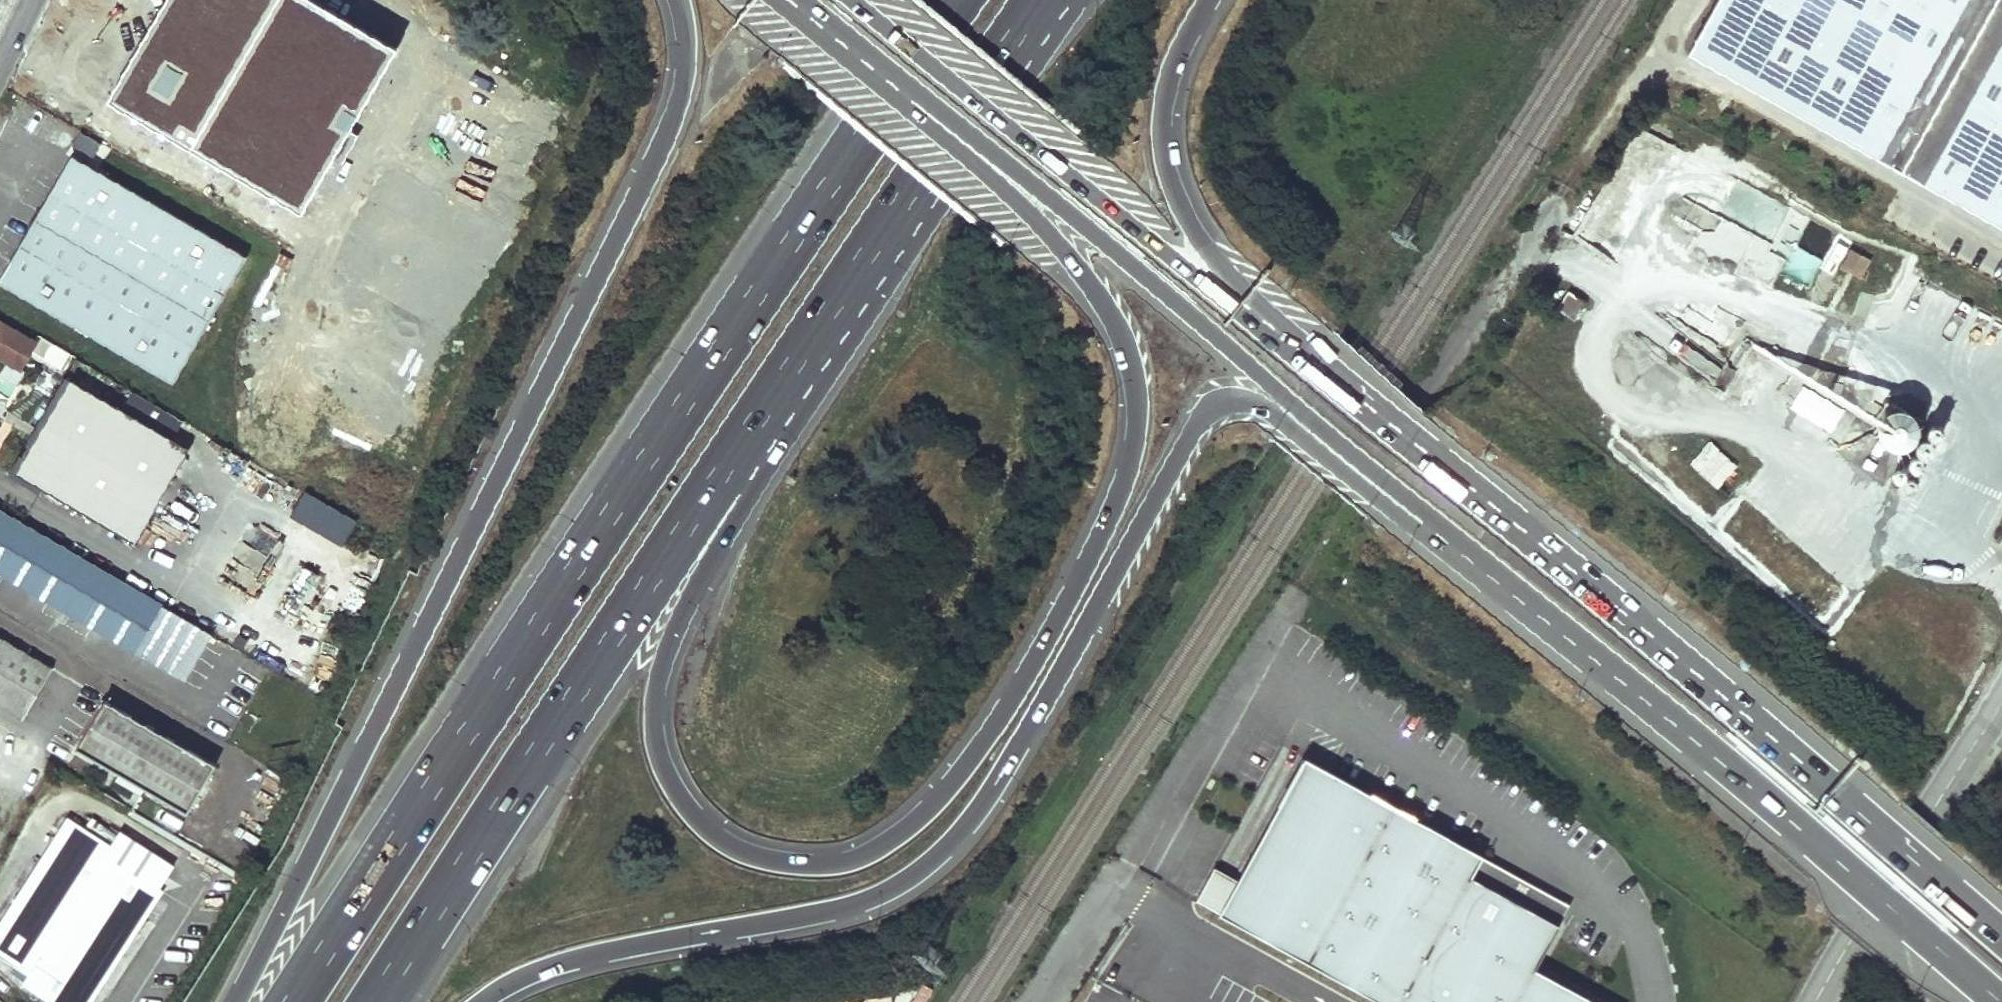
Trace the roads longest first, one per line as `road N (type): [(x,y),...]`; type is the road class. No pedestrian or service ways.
road 1 (motorway): [(891,83),(906,106),(1037,217),(1082,270),(1123,346),(1135,425),(1119,496),(1082,577),(964,764),(900,827),(834,856),(795,857),(721,832),(662,760),(657,681),(677,626),(738,513),(734,452)]
road 2 (motorway): [(955,0),(668,421),(292,1001)]
road 3 (motorway): [(676,0),(685,43),(677,113),(236,1001)]
road 4 (motorway): [(471,1001),(564,955),(844,902),(916,868),(971,817),(1007,763),(1194,423),(1208,406),(1230,401),(1284,412)]
road 5 (primary): [(2001,934),(1260,321)]
road 6 (primary): [(1284,412),(1607,669),(2000,1001)]
road 7 (motorway): [(374,1001),(734,452)]
road 8 (motorway): [(734,452),(1042,0)]
road 9 (primary): [(1260,321),(854,0)]
road 10 (primary): [(891,83),(923,99),(1123,255),(1237,354),(1284,412)]
road 11 (unclassified): [(1815,1001),(2001,695)]
road 12 (motorway): [(1260,321),(1183,208),(1166,166),(1161,134),(1174,62),(1207,0)]
road 13 (primary): [(787,0),(891,83)]

